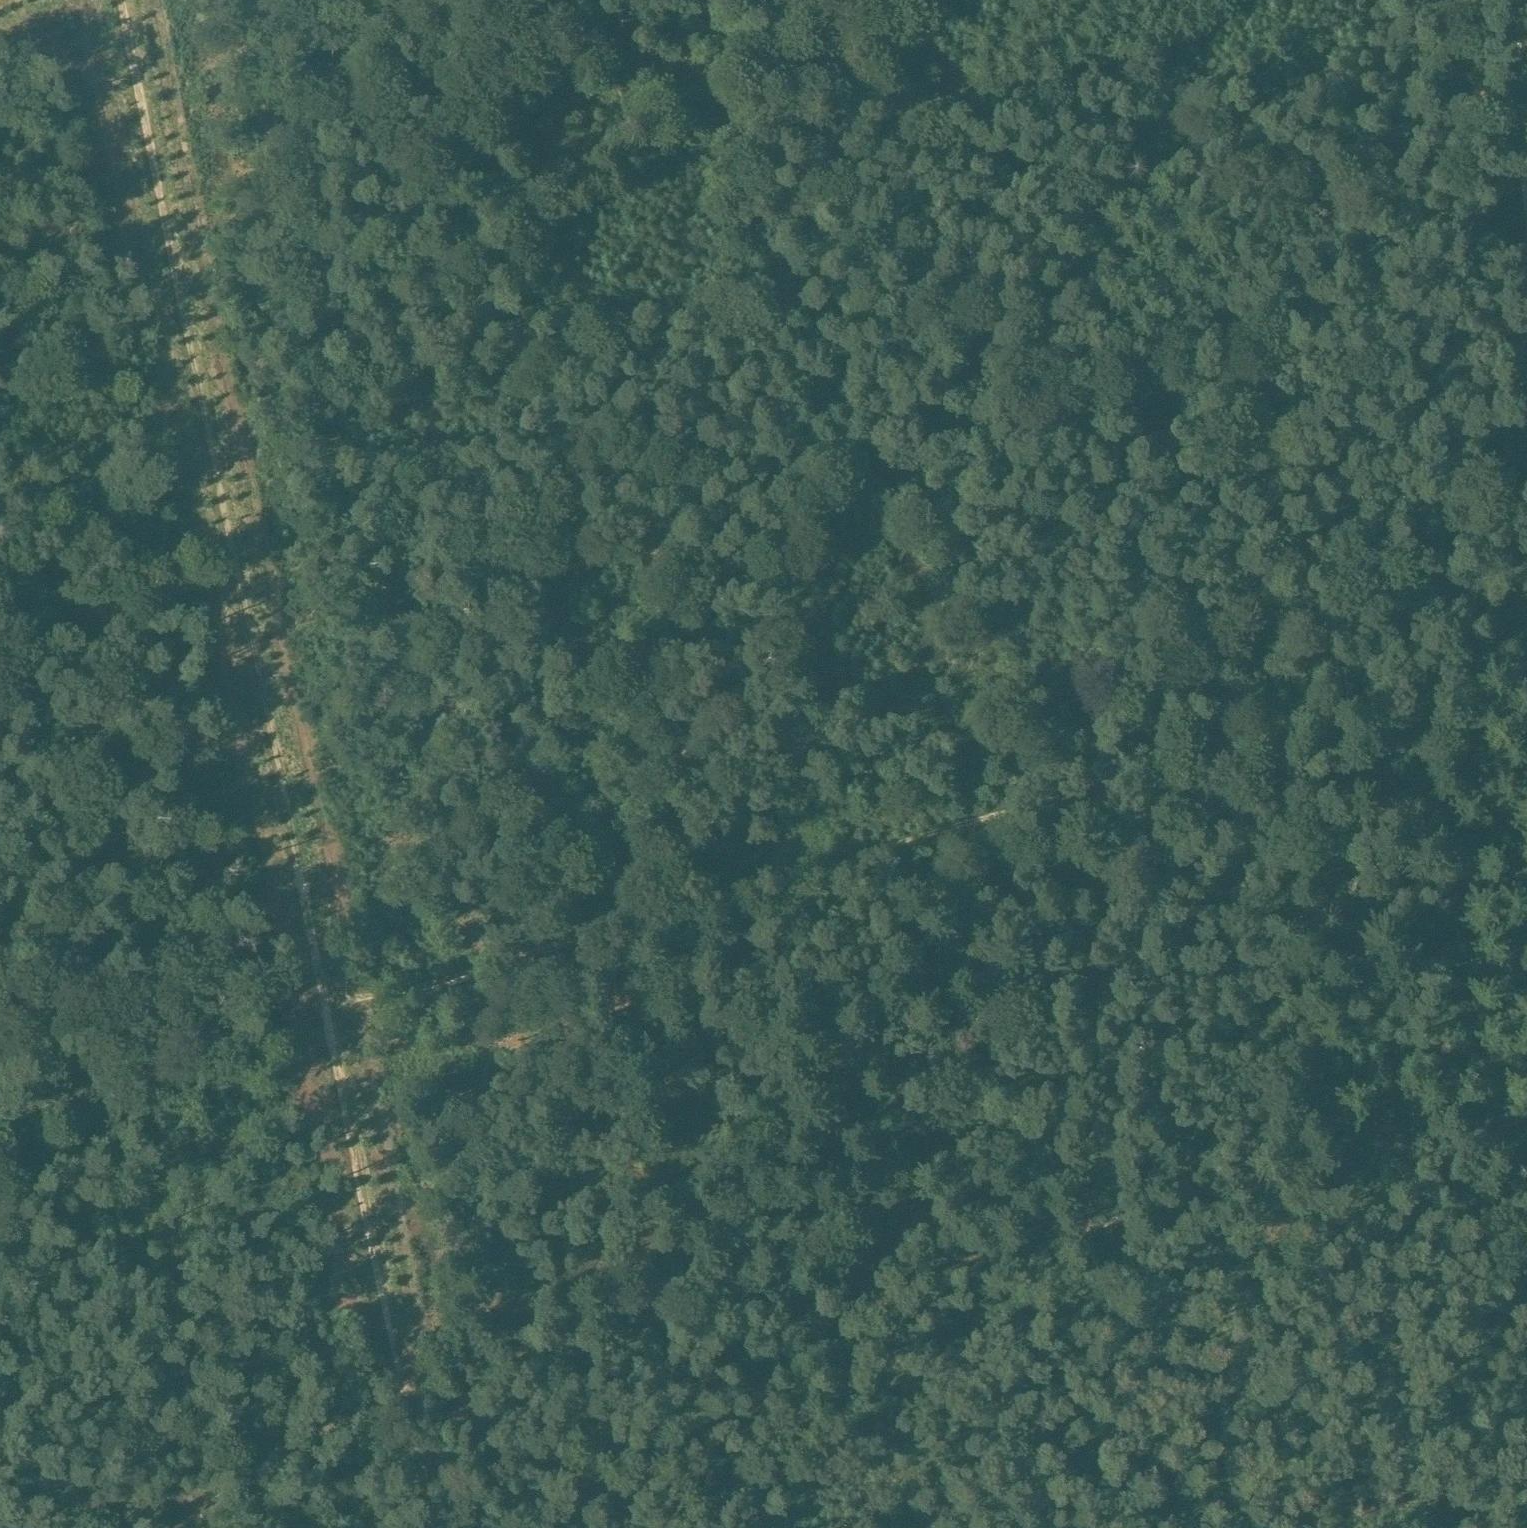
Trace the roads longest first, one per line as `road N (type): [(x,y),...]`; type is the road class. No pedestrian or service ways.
road 1 (track): [(0,1106),(325,1000),(1526,638)]
road 2 (track): [(397,1366),(1526,1130)]

